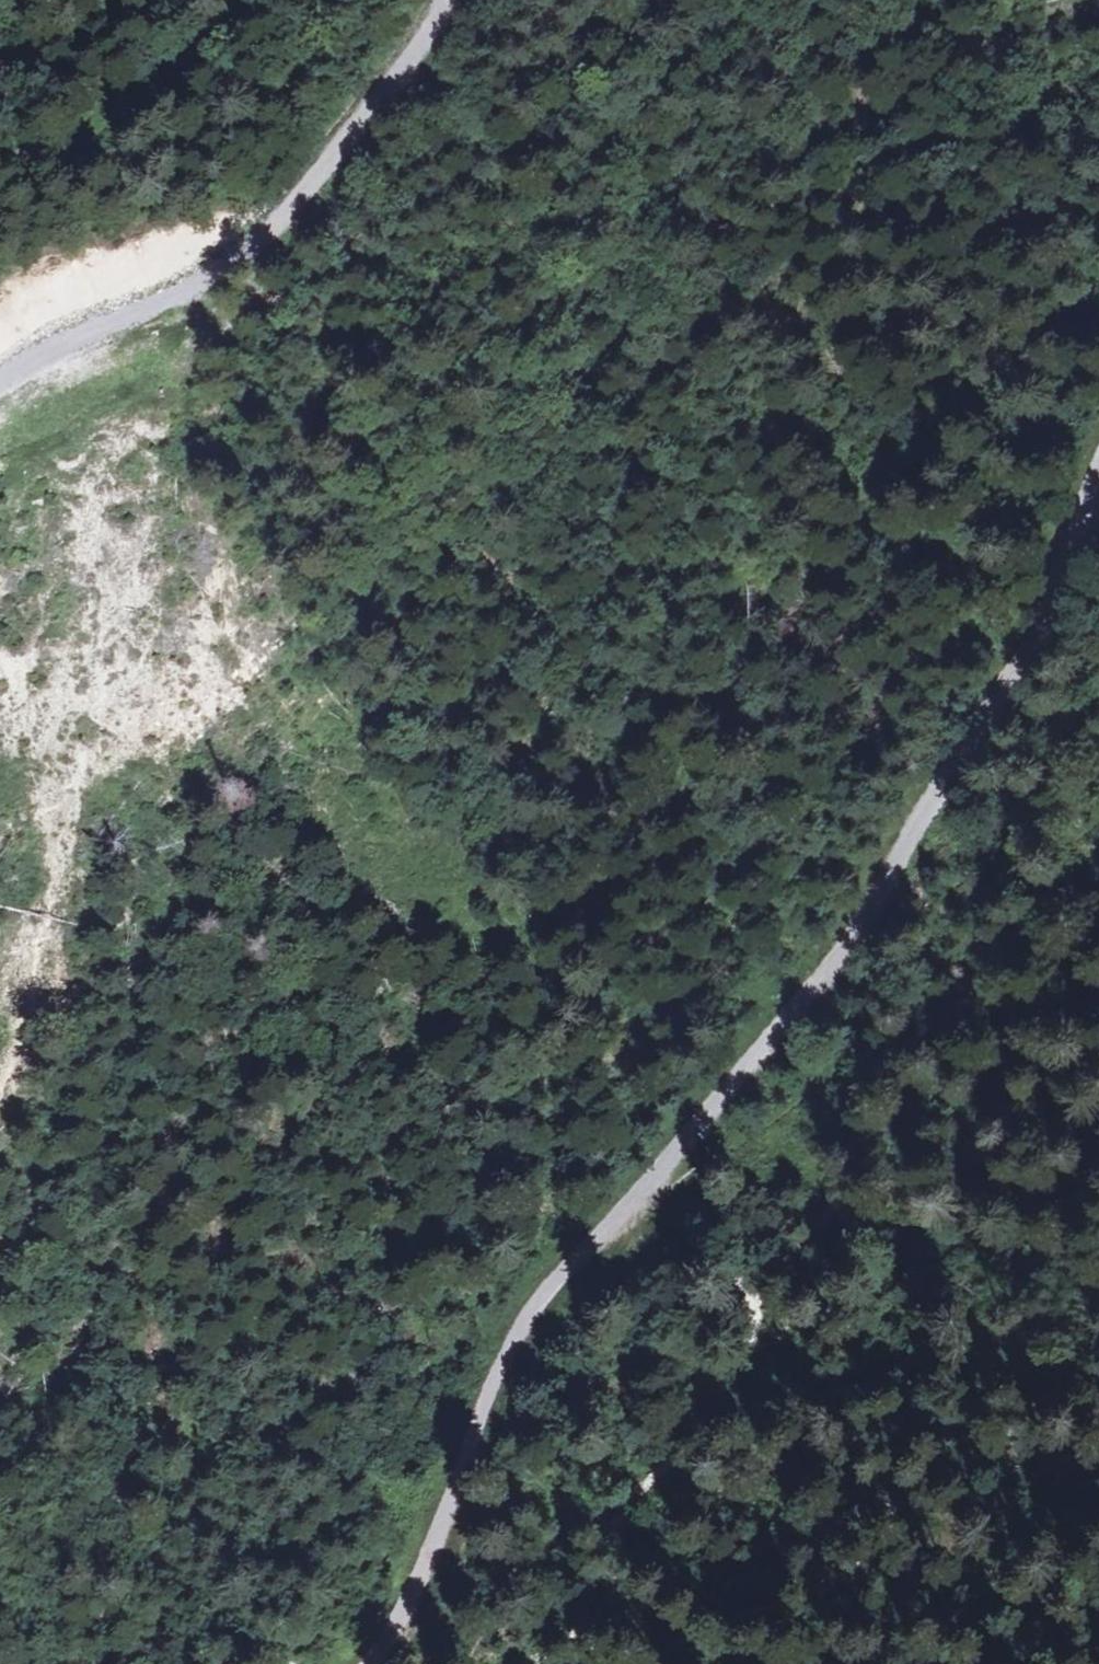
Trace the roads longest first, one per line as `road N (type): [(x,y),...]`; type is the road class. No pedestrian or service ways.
road 1 (track): [(376,1663),(497,1352),(848,940),(1091,501)]
road 2 (track): [(447,0),(276,227),(185,296),(0,406)]

